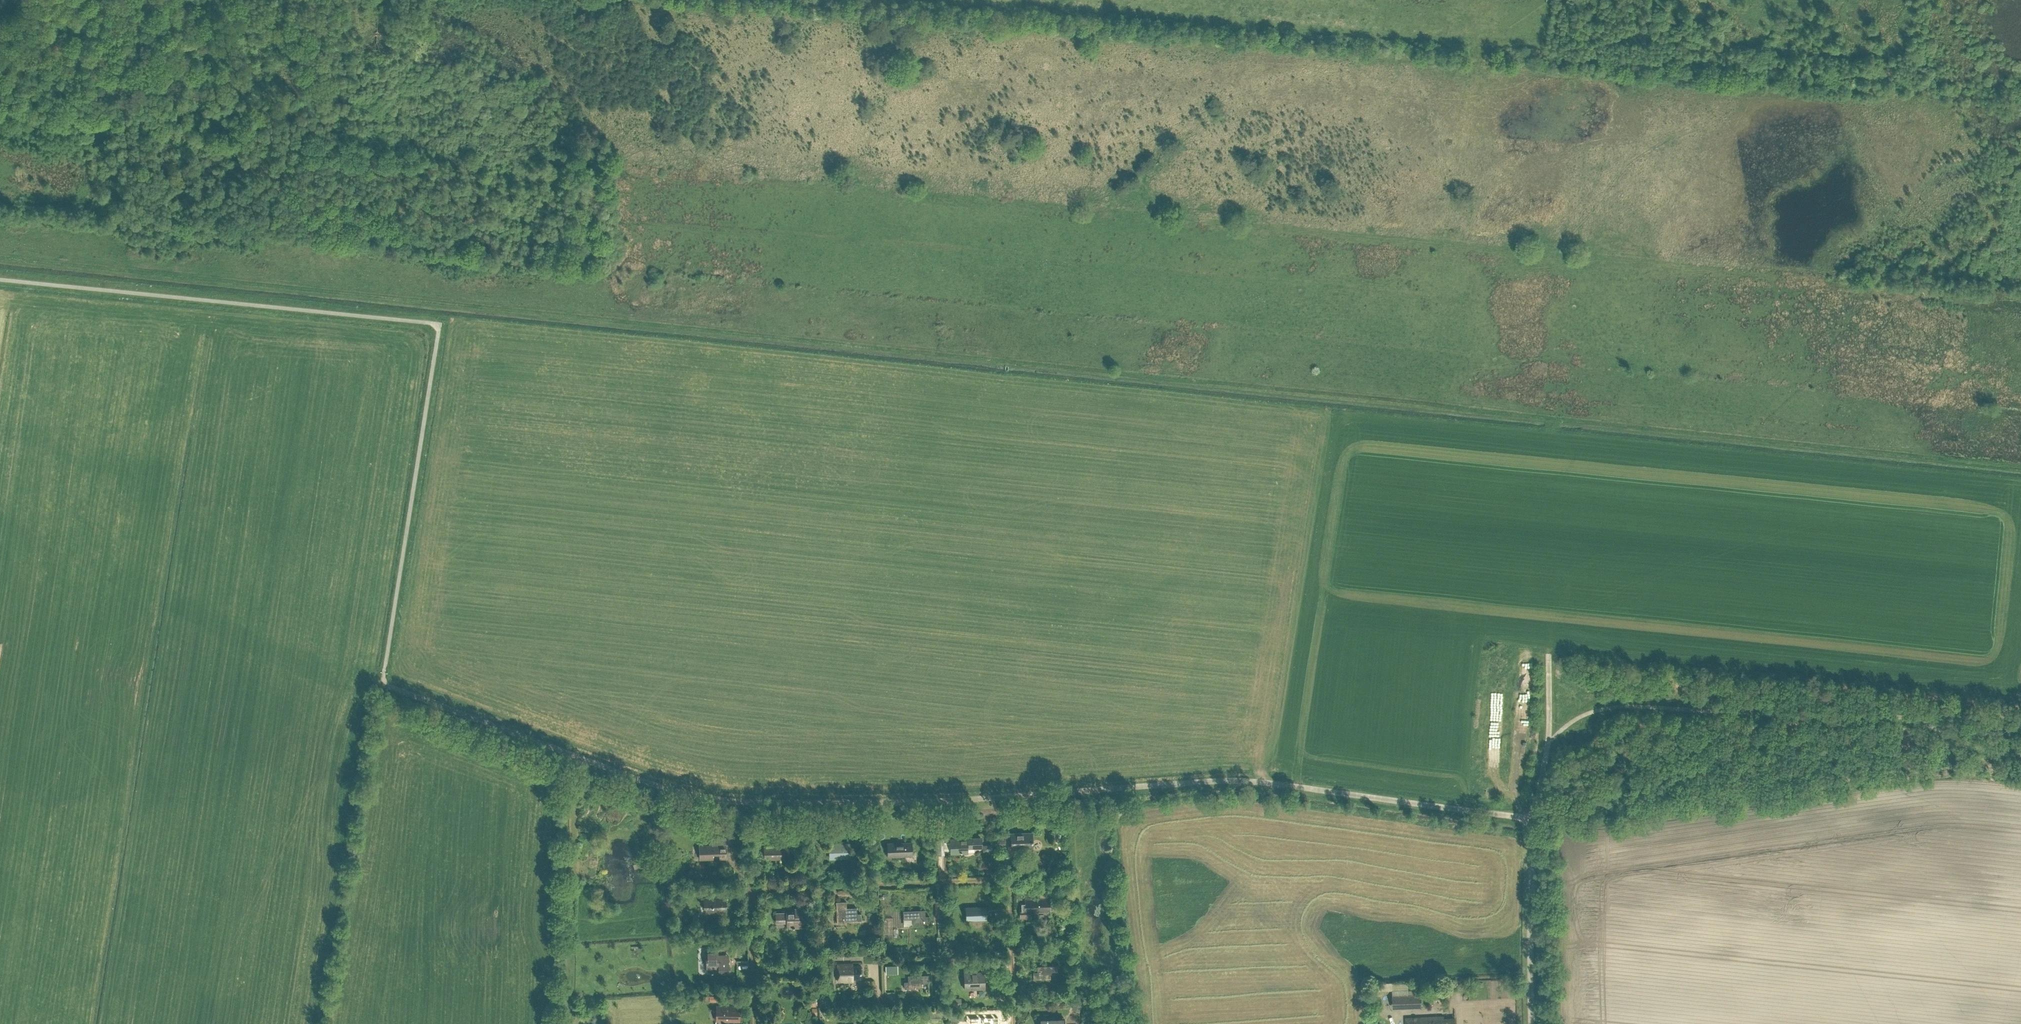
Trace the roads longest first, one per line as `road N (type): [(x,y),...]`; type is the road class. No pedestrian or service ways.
road 1 (unclassified): [(1535,818),(1259,780),(924,800),(737,801),(678,792),(383,682)]
road 2 (residential): [(1016,1023),(1011,887),(998,877),(759,888),(750,896),(755,1023)]
road 3 (unclassified): [(1531,1023),(1535,818)]

